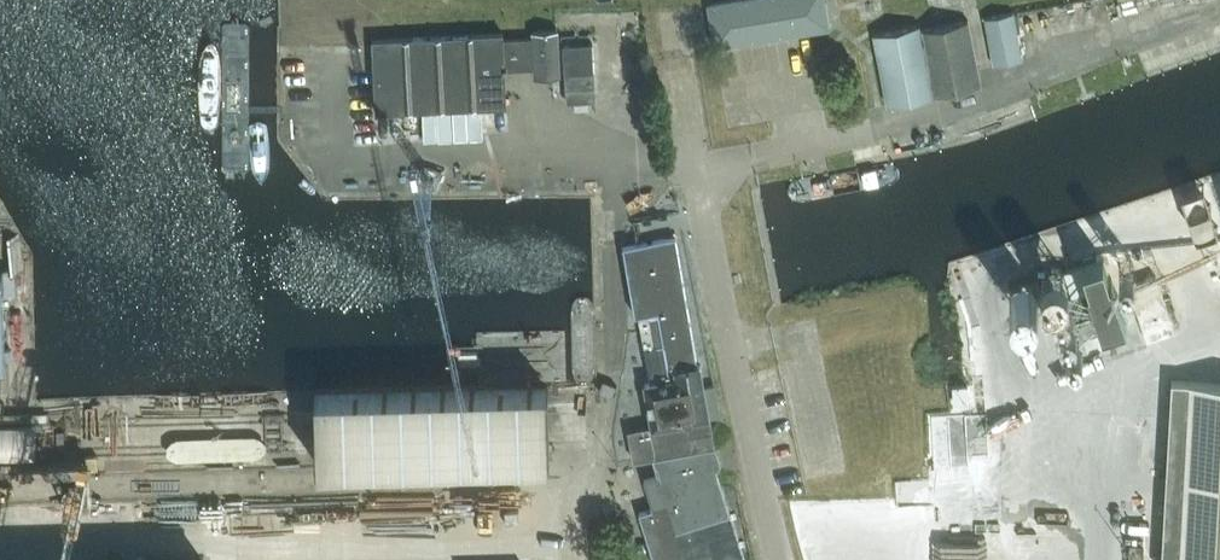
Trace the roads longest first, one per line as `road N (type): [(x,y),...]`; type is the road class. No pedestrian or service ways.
road 1 (unclassified): [(780,559),(743,431),(670,23)]

